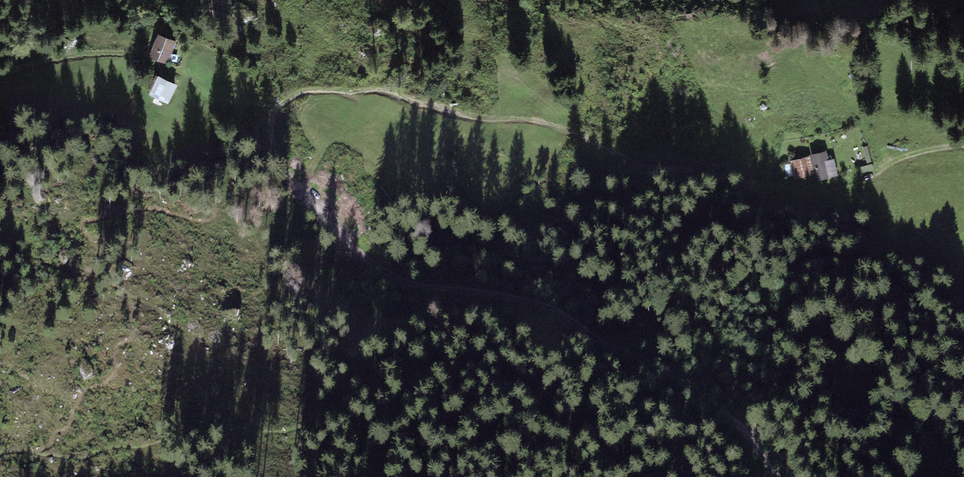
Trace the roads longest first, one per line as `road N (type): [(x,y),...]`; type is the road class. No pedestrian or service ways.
road 1 (track): [(775,476),(724,410),(551,306),(413,284),(378,267),(284,169)]
road 2 (track): [(284,169),(274,113),(289,98),(381,90),(474,118),(532,120),(648,166),(766,184)]

